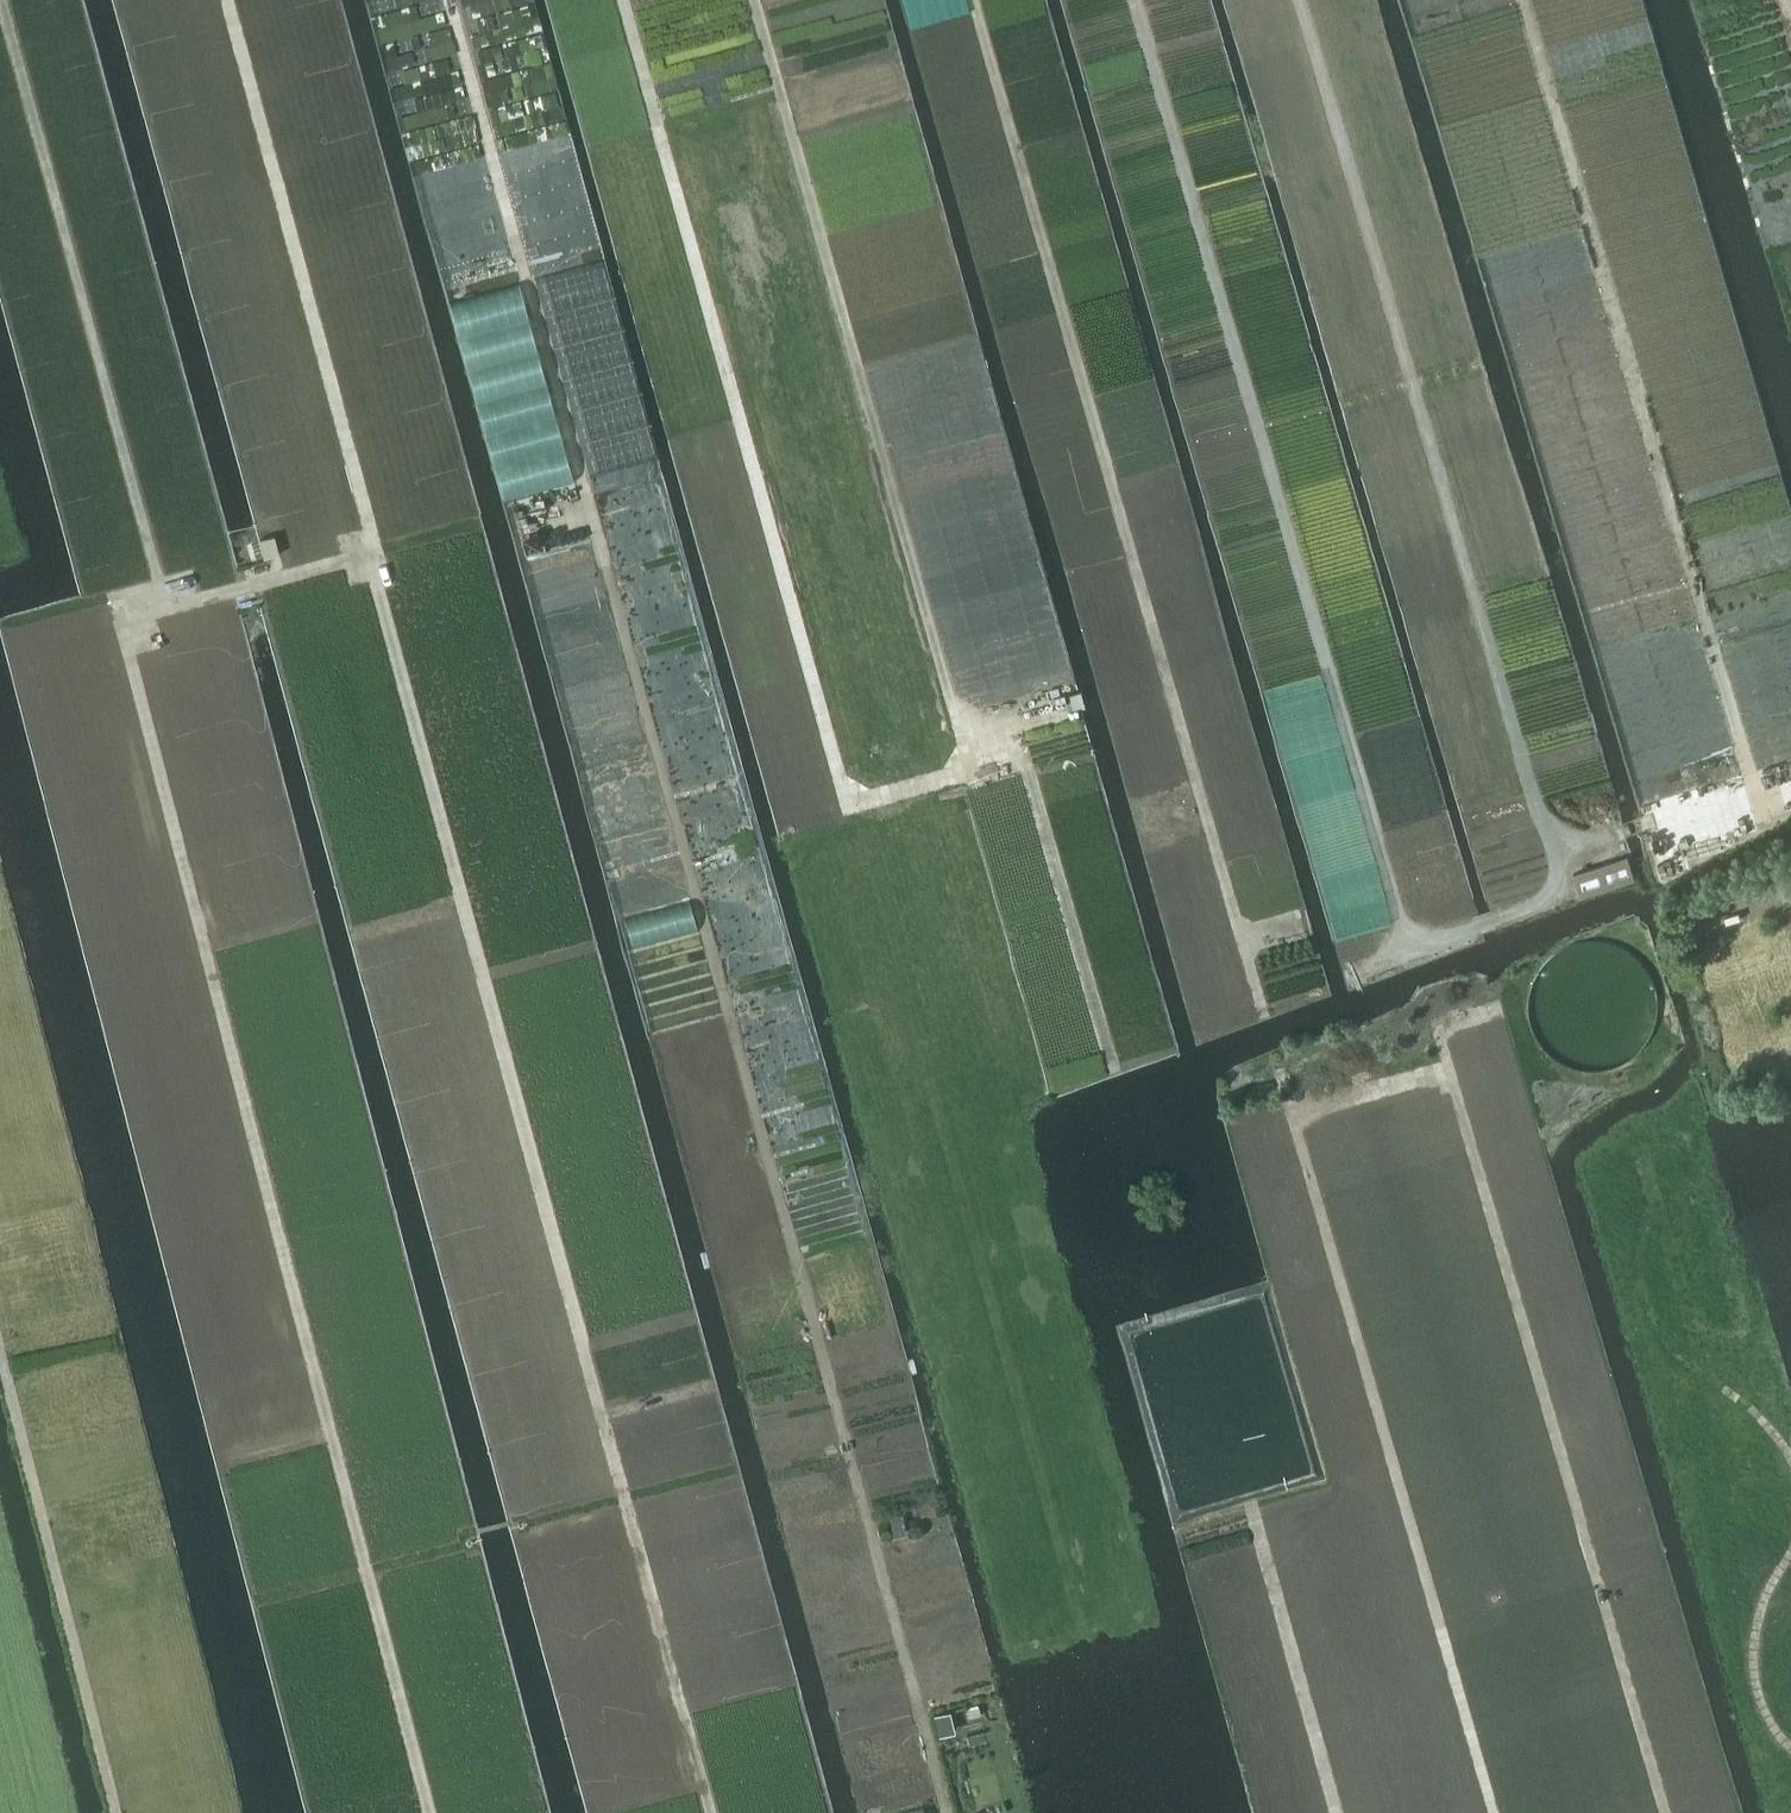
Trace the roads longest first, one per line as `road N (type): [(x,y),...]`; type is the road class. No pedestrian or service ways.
road 1 (track): [(1292,0),(1544,848),(1740,797),(1740,744),(1520,0)]

